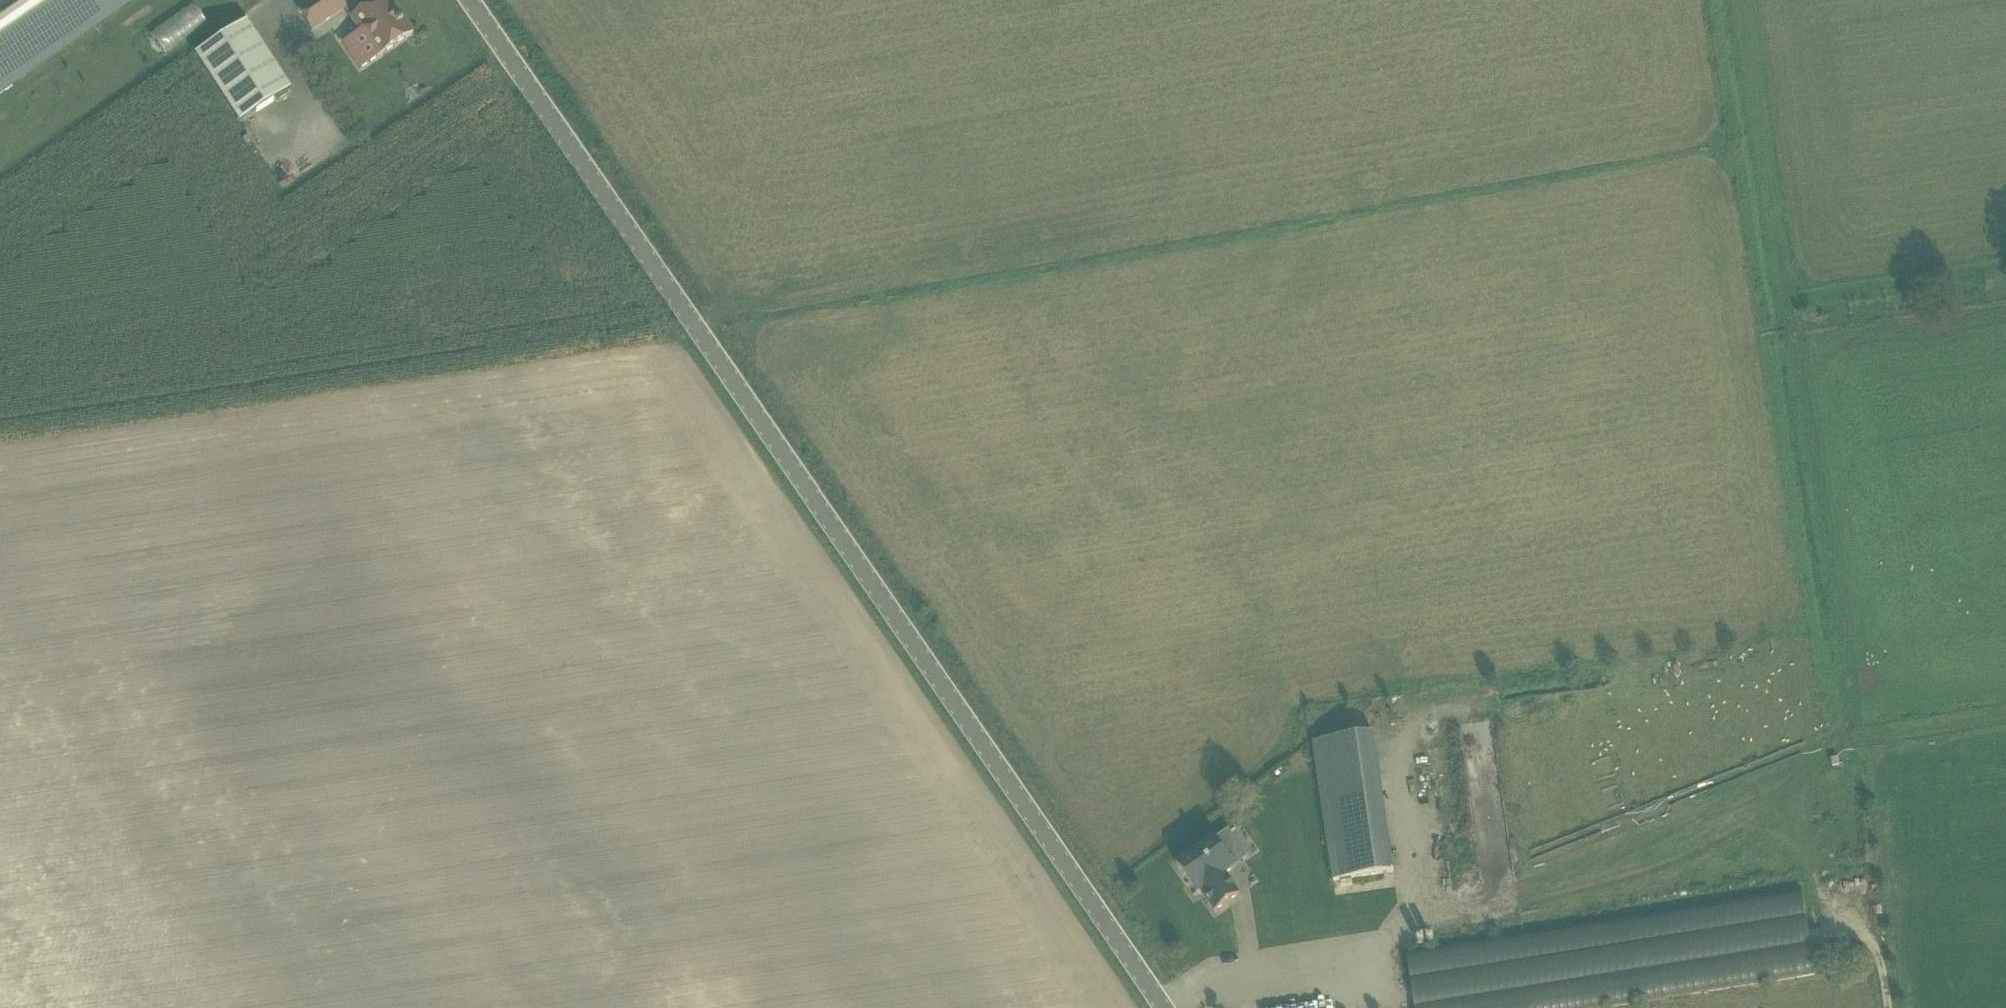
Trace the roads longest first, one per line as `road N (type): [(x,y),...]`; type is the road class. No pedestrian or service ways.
road 1 (unclassified): [(1169,1007),(464,0)]

